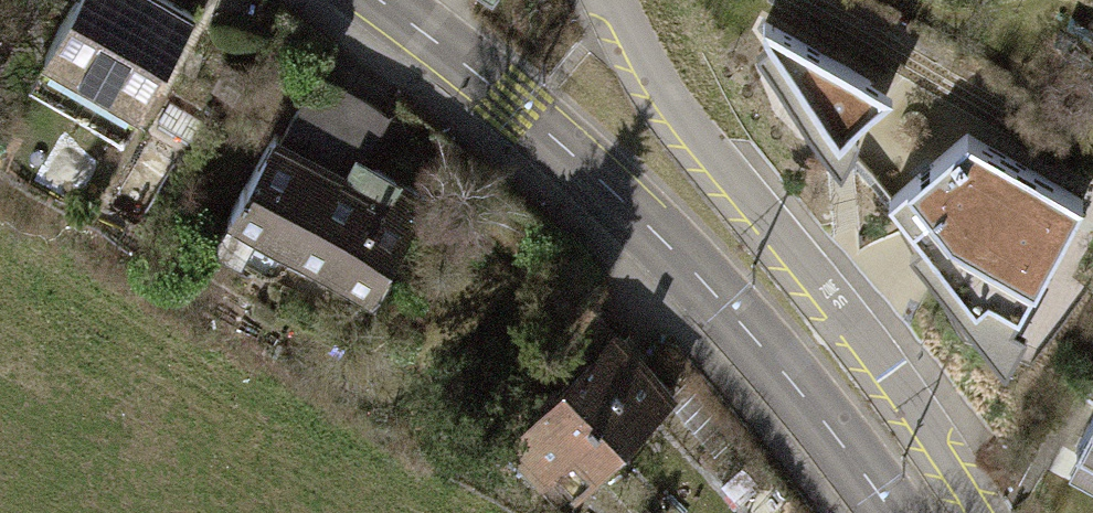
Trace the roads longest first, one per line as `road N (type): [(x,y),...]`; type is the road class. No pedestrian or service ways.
road 1 (tertiary): [(889,512),(814,410),(655,233),(510,99),(378,0)]
road 2 (residential): [(980,512),(859,334),(668,103),(610,0)]

